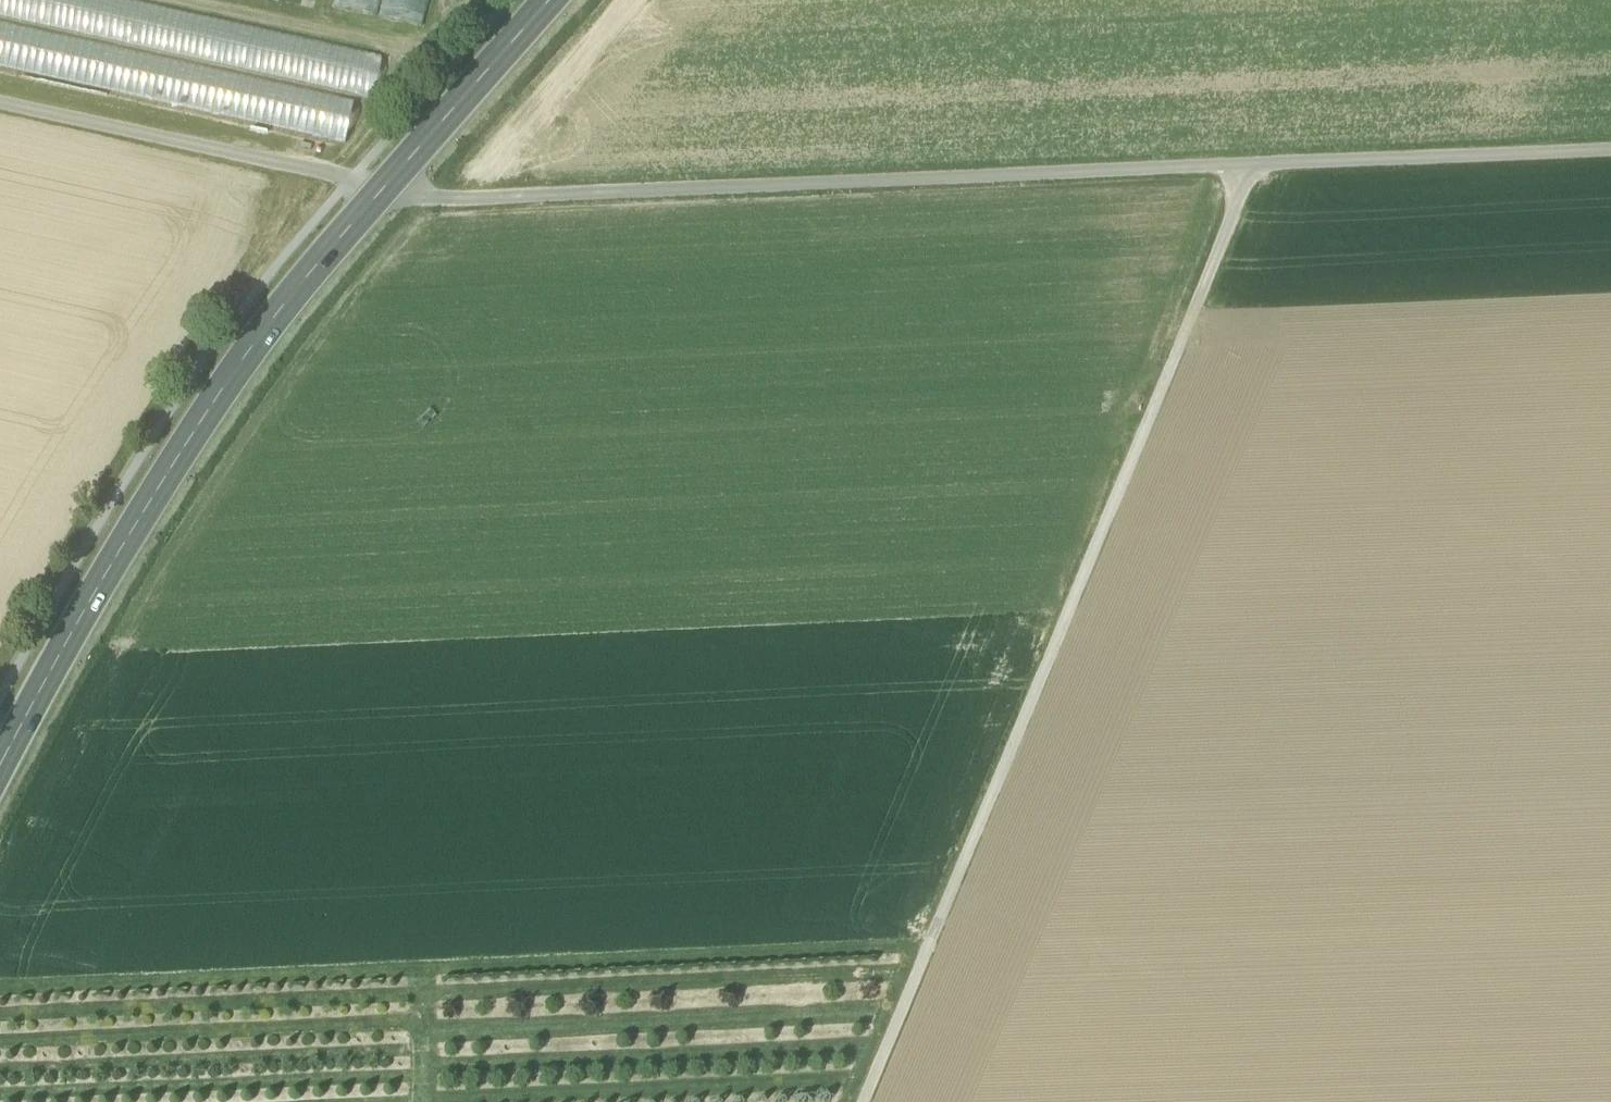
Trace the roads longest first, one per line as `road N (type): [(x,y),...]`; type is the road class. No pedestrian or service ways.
road 1 (track): [(1610,149),(433,203),(383,190)]
road 2 (track): [(1252,167),(864,1101)]
road 3 (primary): [(0,766),(106,575),(251,348),(547,0)]
road 4 (track): [(0,102),(383,190)]

